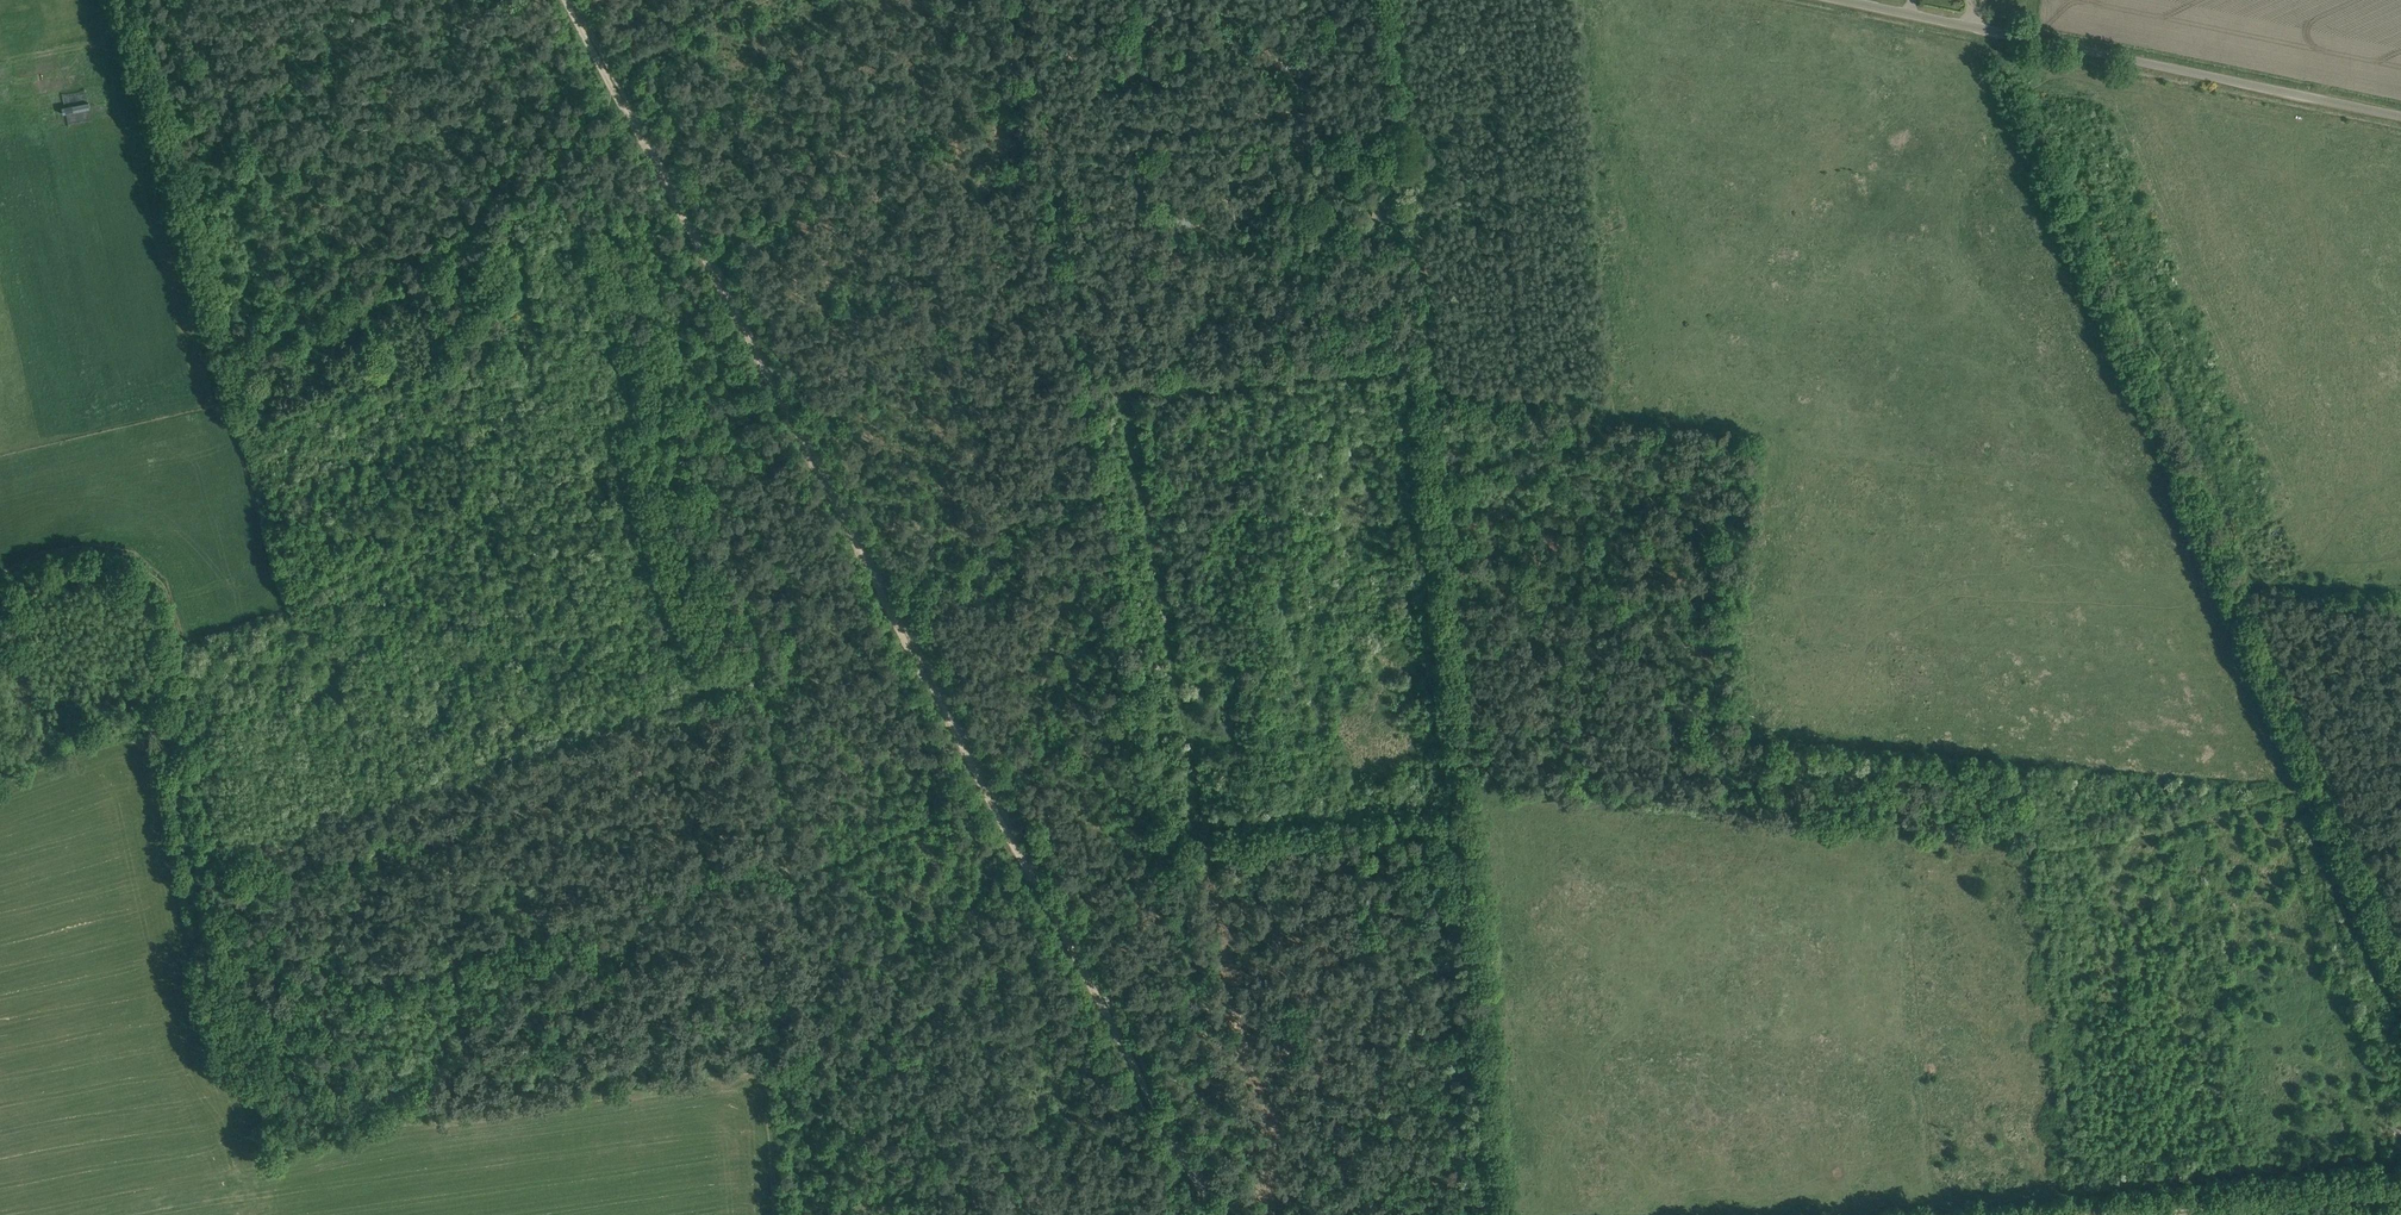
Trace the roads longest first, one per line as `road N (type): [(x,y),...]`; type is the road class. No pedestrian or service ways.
road 1 (track): [(1212,1214),(616,99)]
road 2 (unclassified): [(2400,115),(1844,0)]
road 3 (track): [(2400,1192),(2144,1214)]
road 4 (track): [(770,0),(606,80)]

